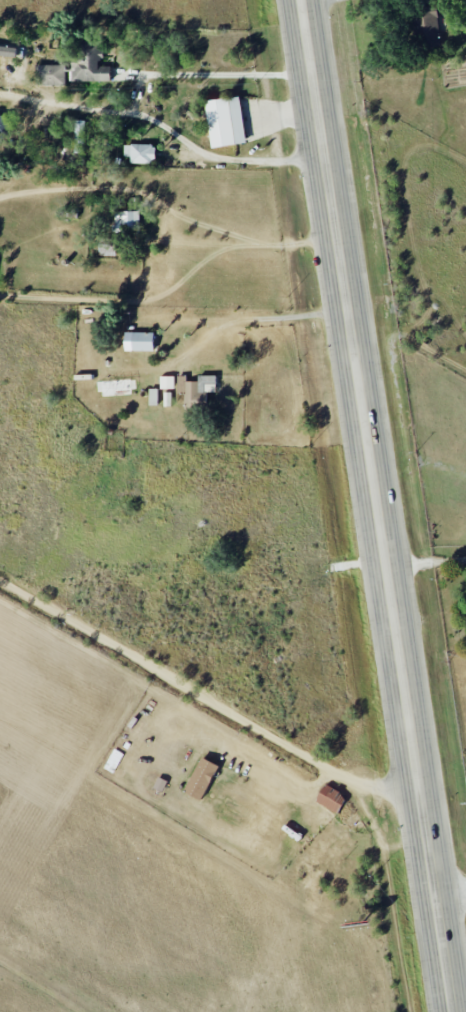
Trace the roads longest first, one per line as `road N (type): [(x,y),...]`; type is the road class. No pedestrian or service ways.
road 1 (primary): [(458,1011),(305,0)]
road 2 (residential): [(424,804),(348,779),(0,583)]
road 3 (residential): [(351,318),(233,325),(179,361)]

